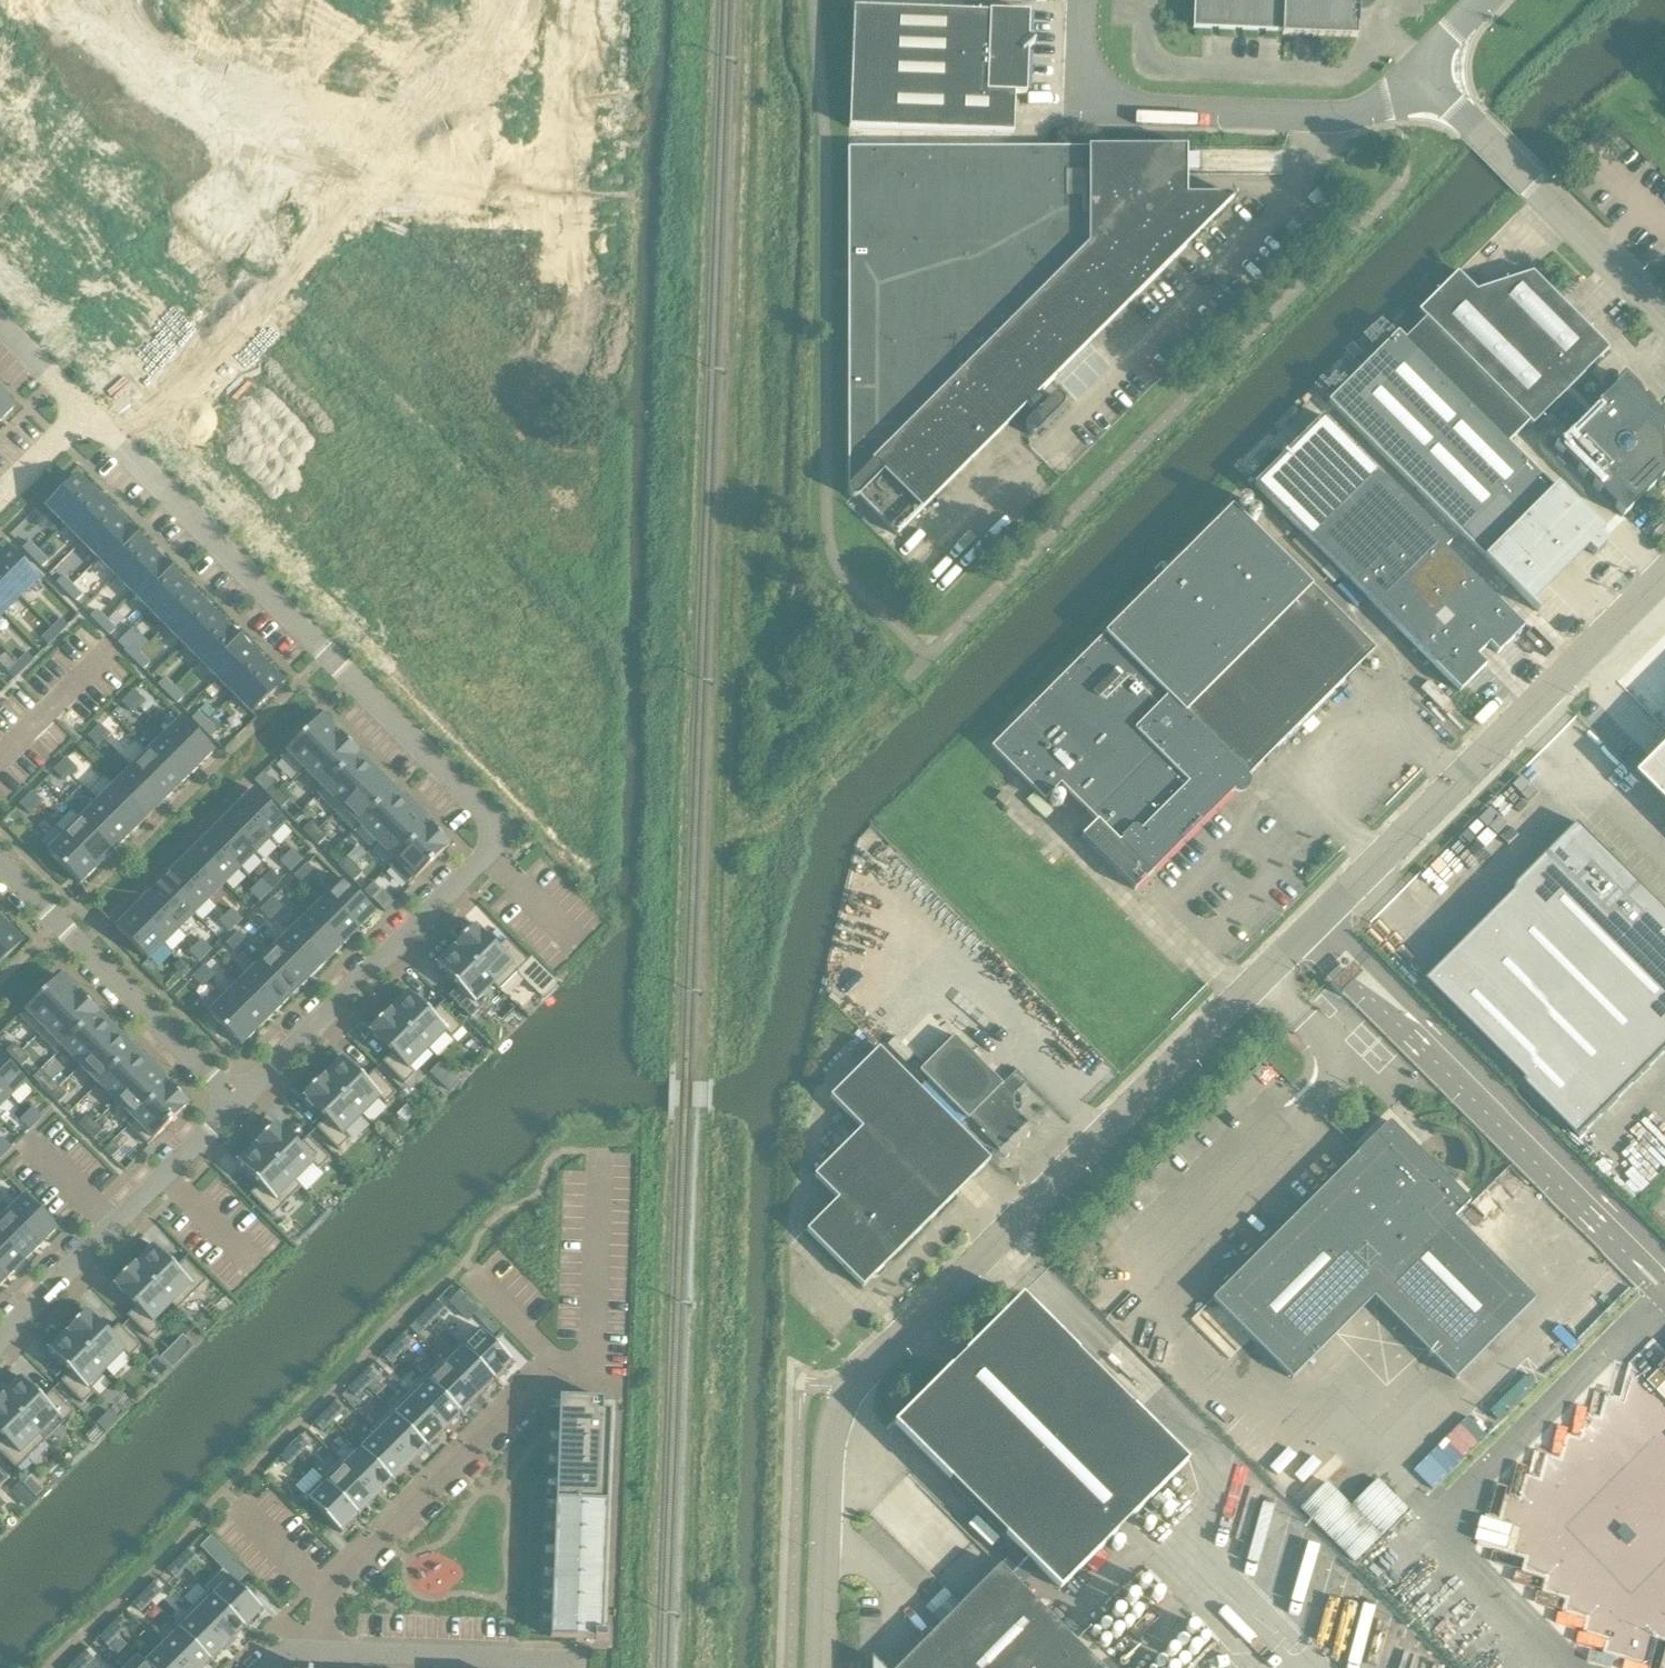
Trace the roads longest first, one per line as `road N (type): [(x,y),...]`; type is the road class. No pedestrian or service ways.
road 1 (unclassified): [(820,1667),(830,1432),(847,1387),(1664,572)]
road 2 (residential): [(85,410),(479,808),(493,831),(485,855),(236,1102)]
road 3 (residential): [(593,1363),(553,1363),(325,1593),(322,1649)]
road 4 (unclassified): [(1398,88),(1335,118),(1125,108),(1094,92),(1081,63),(1083,0)]
road 5 (unclassified): [(1664,316),(1417,68)]
road 6 (residential): [(0,864),(236,1102)]
road 7 (residential): [(236,1102),(0,1336)]
road 8 (residential): [(241,161),(448,190),(571,196)]
road 9 (residential): [(241,161),(246,190),(217,270),(85,410)]
road 10 (residential): [(322,1649),(556,1658),(570,1667)]
road 11 (residential): [(102,0),(118,49),(151,87),(241,161)]
road 12 (residential): [(85,410),(0,496)]

